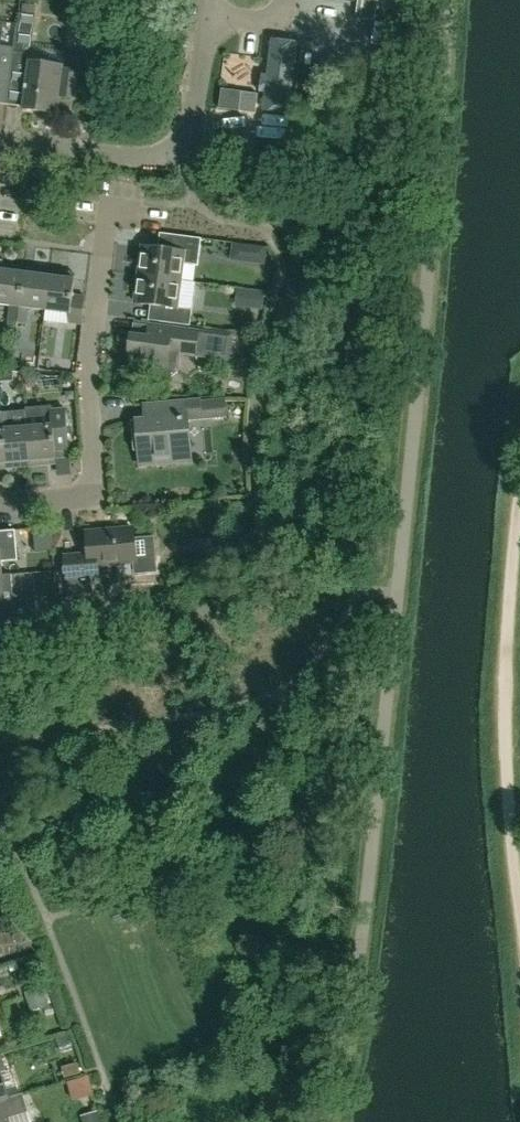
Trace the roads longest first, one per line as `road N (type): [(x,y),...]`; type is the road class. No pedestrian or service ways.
road 1 (track): [(519,911),(502,755),(519,487)]
road 2 (residential): [(0,502),(94,494),(89,381),(111,208)]
road 3 (residential): [(0,144),(151,161),(182,151),(210,15)]

